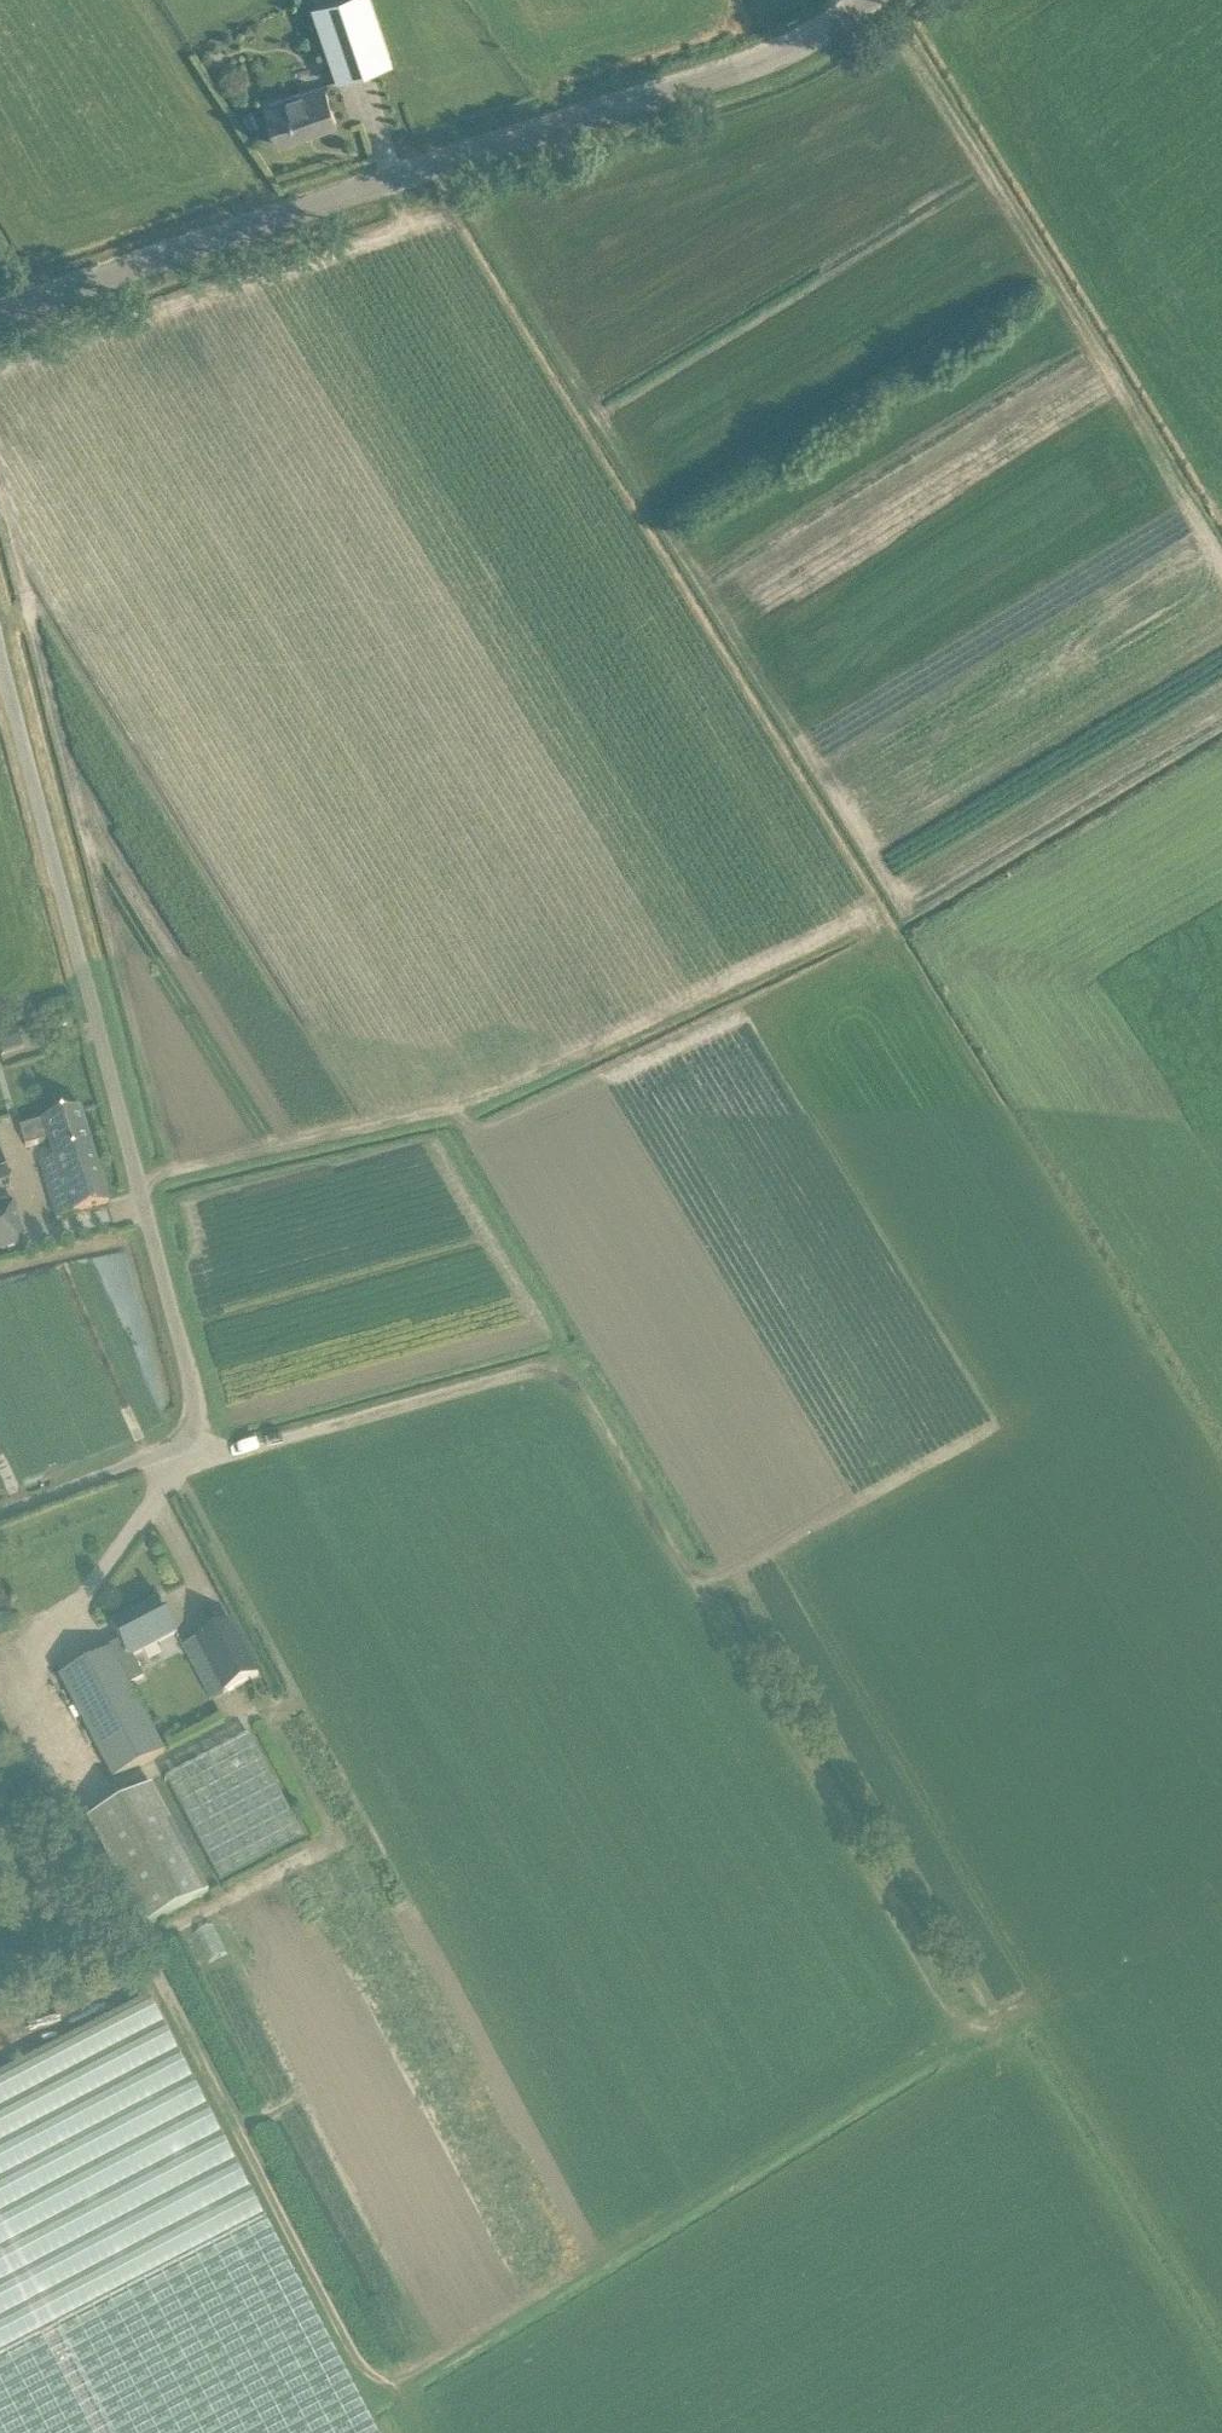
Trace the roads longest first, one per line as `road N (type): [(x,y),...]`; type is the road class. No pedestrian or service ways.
road 1 (unclassified): [(0,1523),(139,1468),(170,1447),(184,1420),(174,1350),(0,681)]
road 2 (unclassified): [(0,327),(674,96),(823,28),(862,0)]

